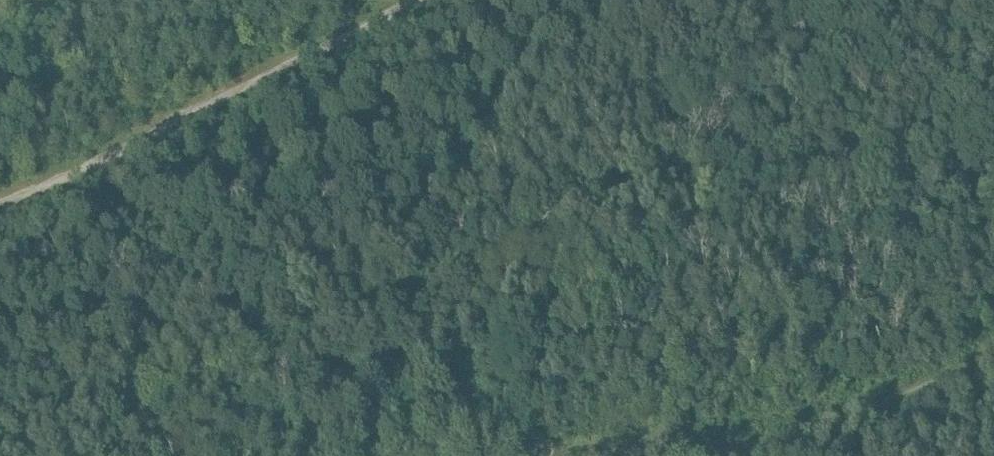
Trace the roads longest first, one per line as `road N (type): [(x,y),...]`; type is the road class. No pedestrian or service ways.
road 1 (track): [(0,202),(417,0)]
road 2 (track): [(993,353),(810,428),(658,455)]

